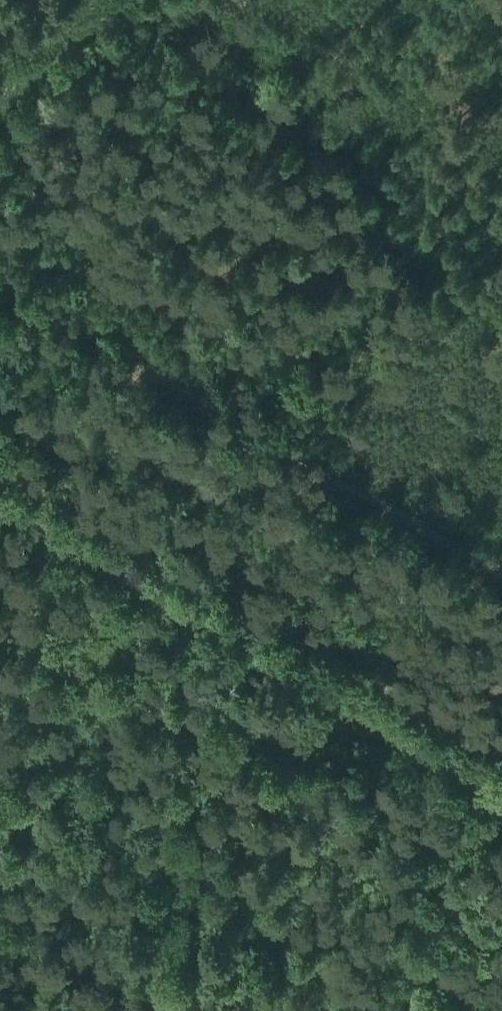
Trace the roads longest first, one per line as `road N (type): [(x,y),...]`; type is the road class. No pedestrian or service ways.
road 1 (track): [(0,258),(55,309),(332,503),(501,582)]
road 2 (secondary): [(501,770),(0,480)]
road 3 (track): [(0,106),(106,0)]

